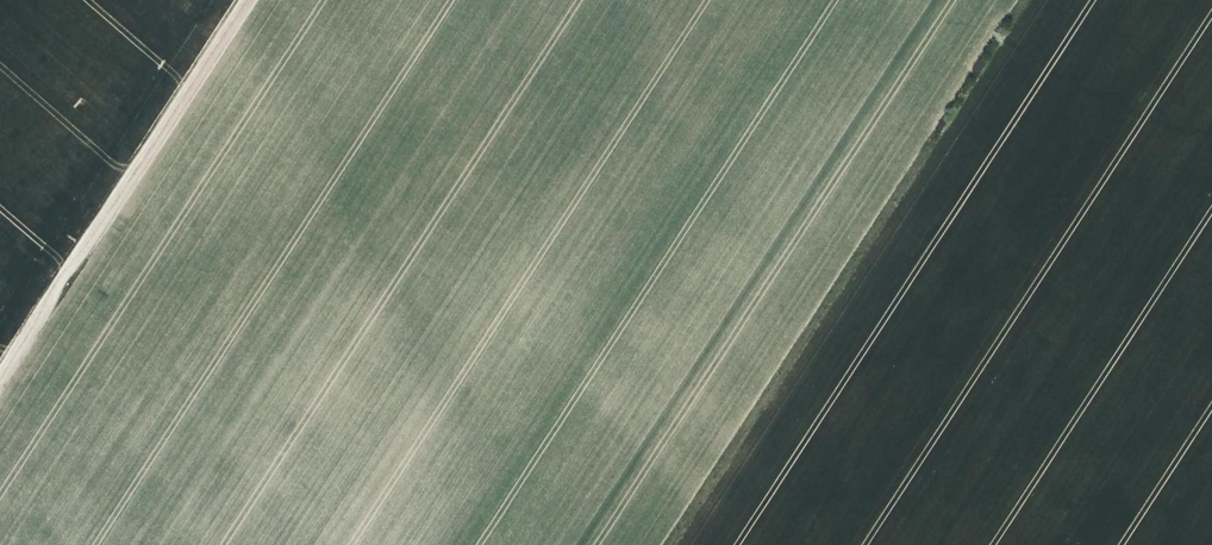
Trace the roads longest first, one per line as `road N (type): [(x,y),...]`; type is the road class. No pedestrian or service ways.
road 1 (track): [(250,0),(0,384)]

